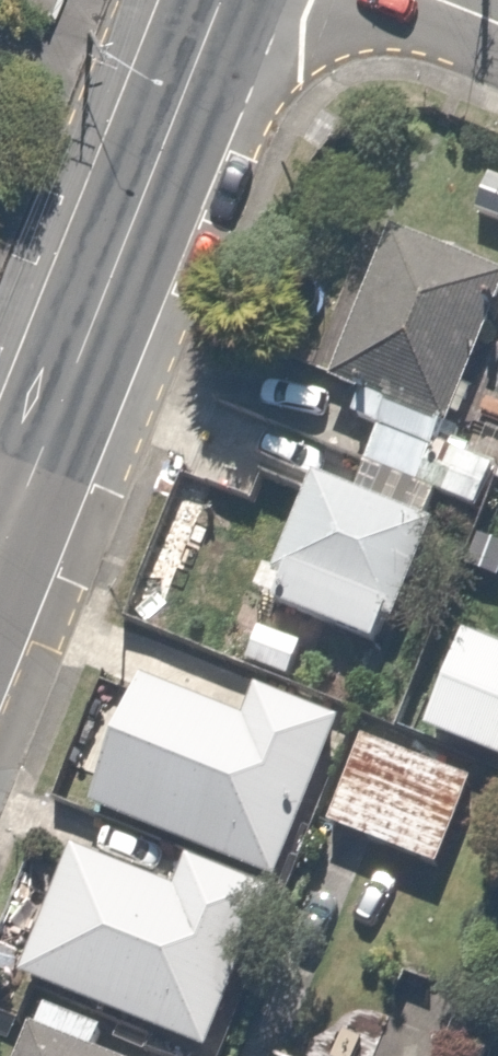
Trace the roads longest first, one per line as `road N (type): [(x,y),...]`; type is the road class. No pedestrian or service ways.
road 1 (secondary): [(221,0),(0,537)]

